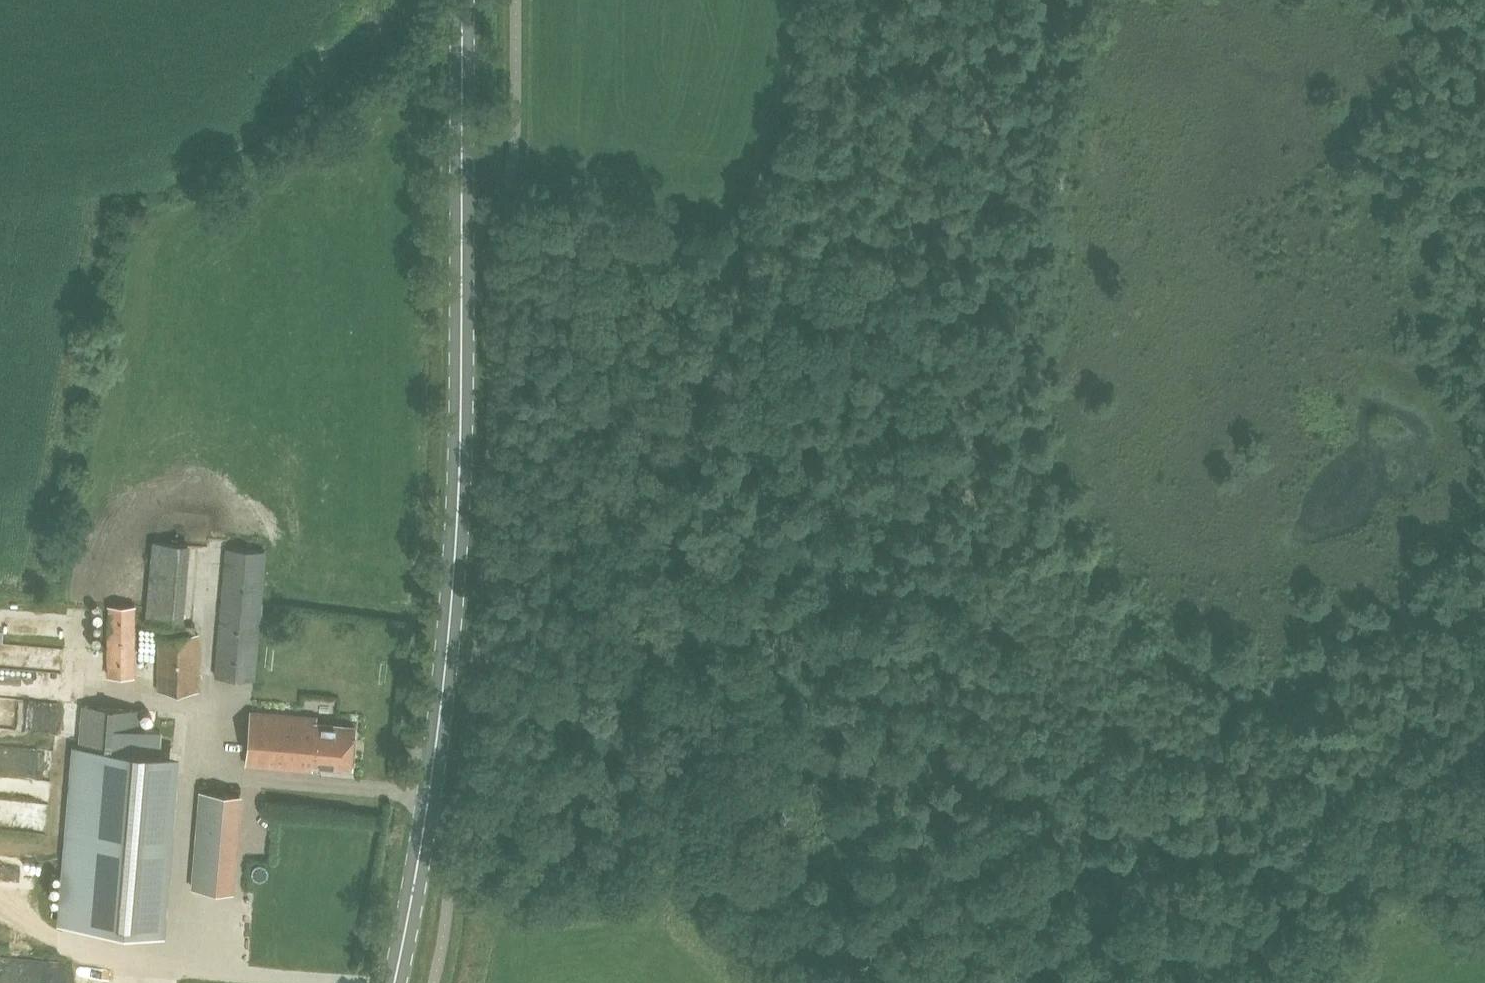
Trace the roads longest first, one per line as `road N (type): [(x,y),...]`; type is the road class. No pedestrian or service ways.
road 1 (secondary): [(397,982),(449,580),(460,0)]

